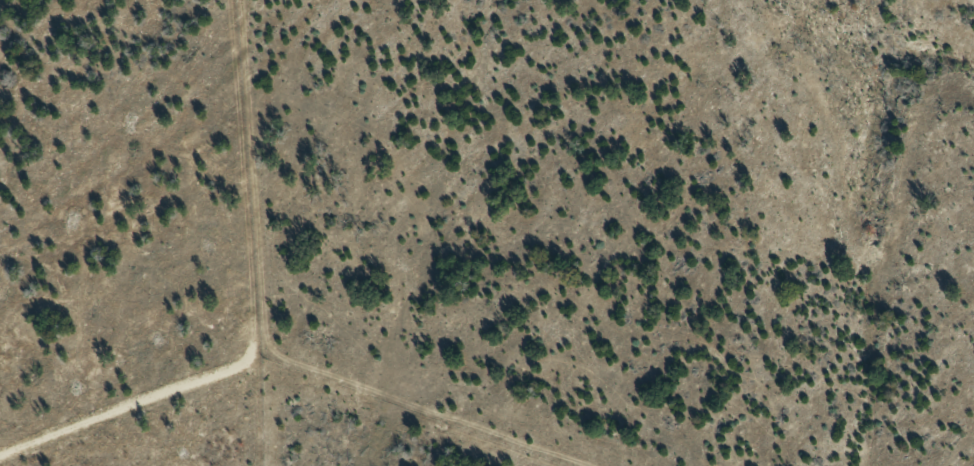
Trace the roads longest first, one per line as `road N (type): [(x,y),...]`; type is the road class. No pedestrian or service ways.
road 1 (residential): [(573,465),(292,360),(144,380),(16,465)]

